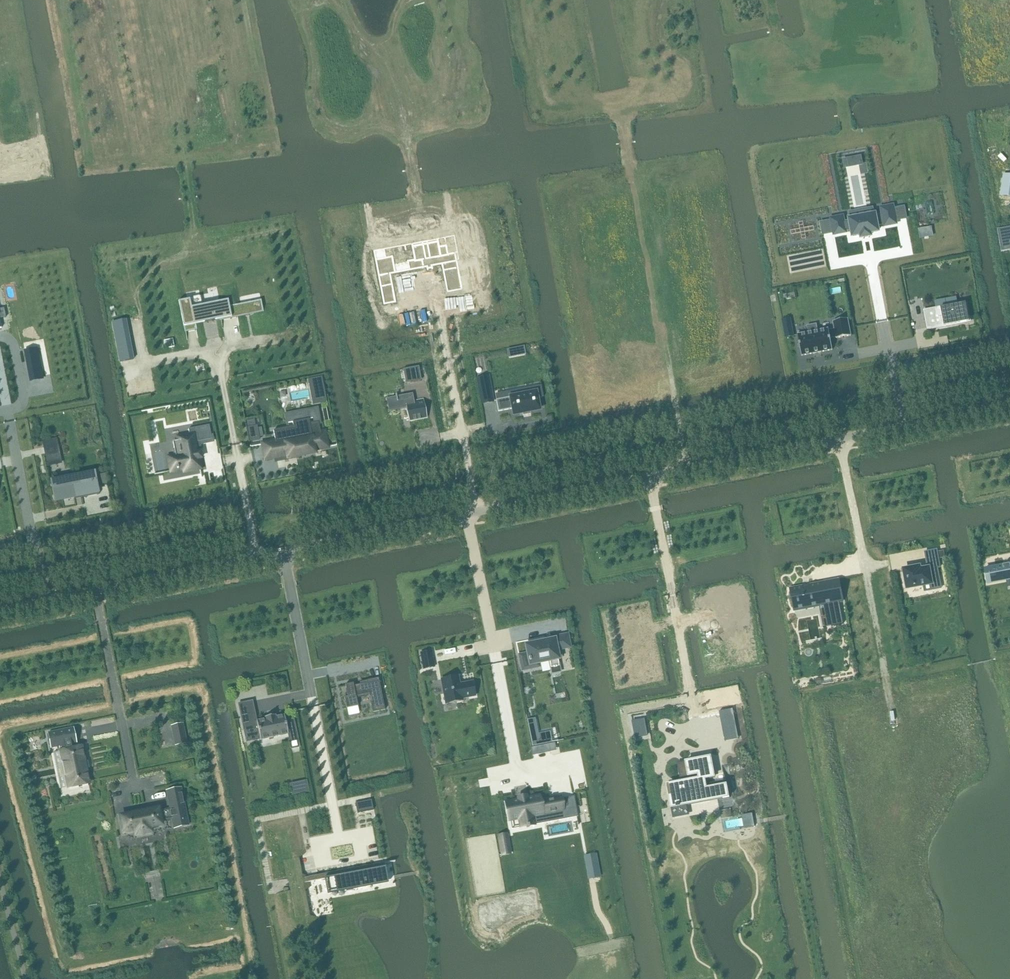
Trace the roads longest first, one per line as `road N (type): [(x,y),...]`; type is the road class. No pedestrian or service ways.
road 1 (unclassified): [(0,610),(1009,406)]

